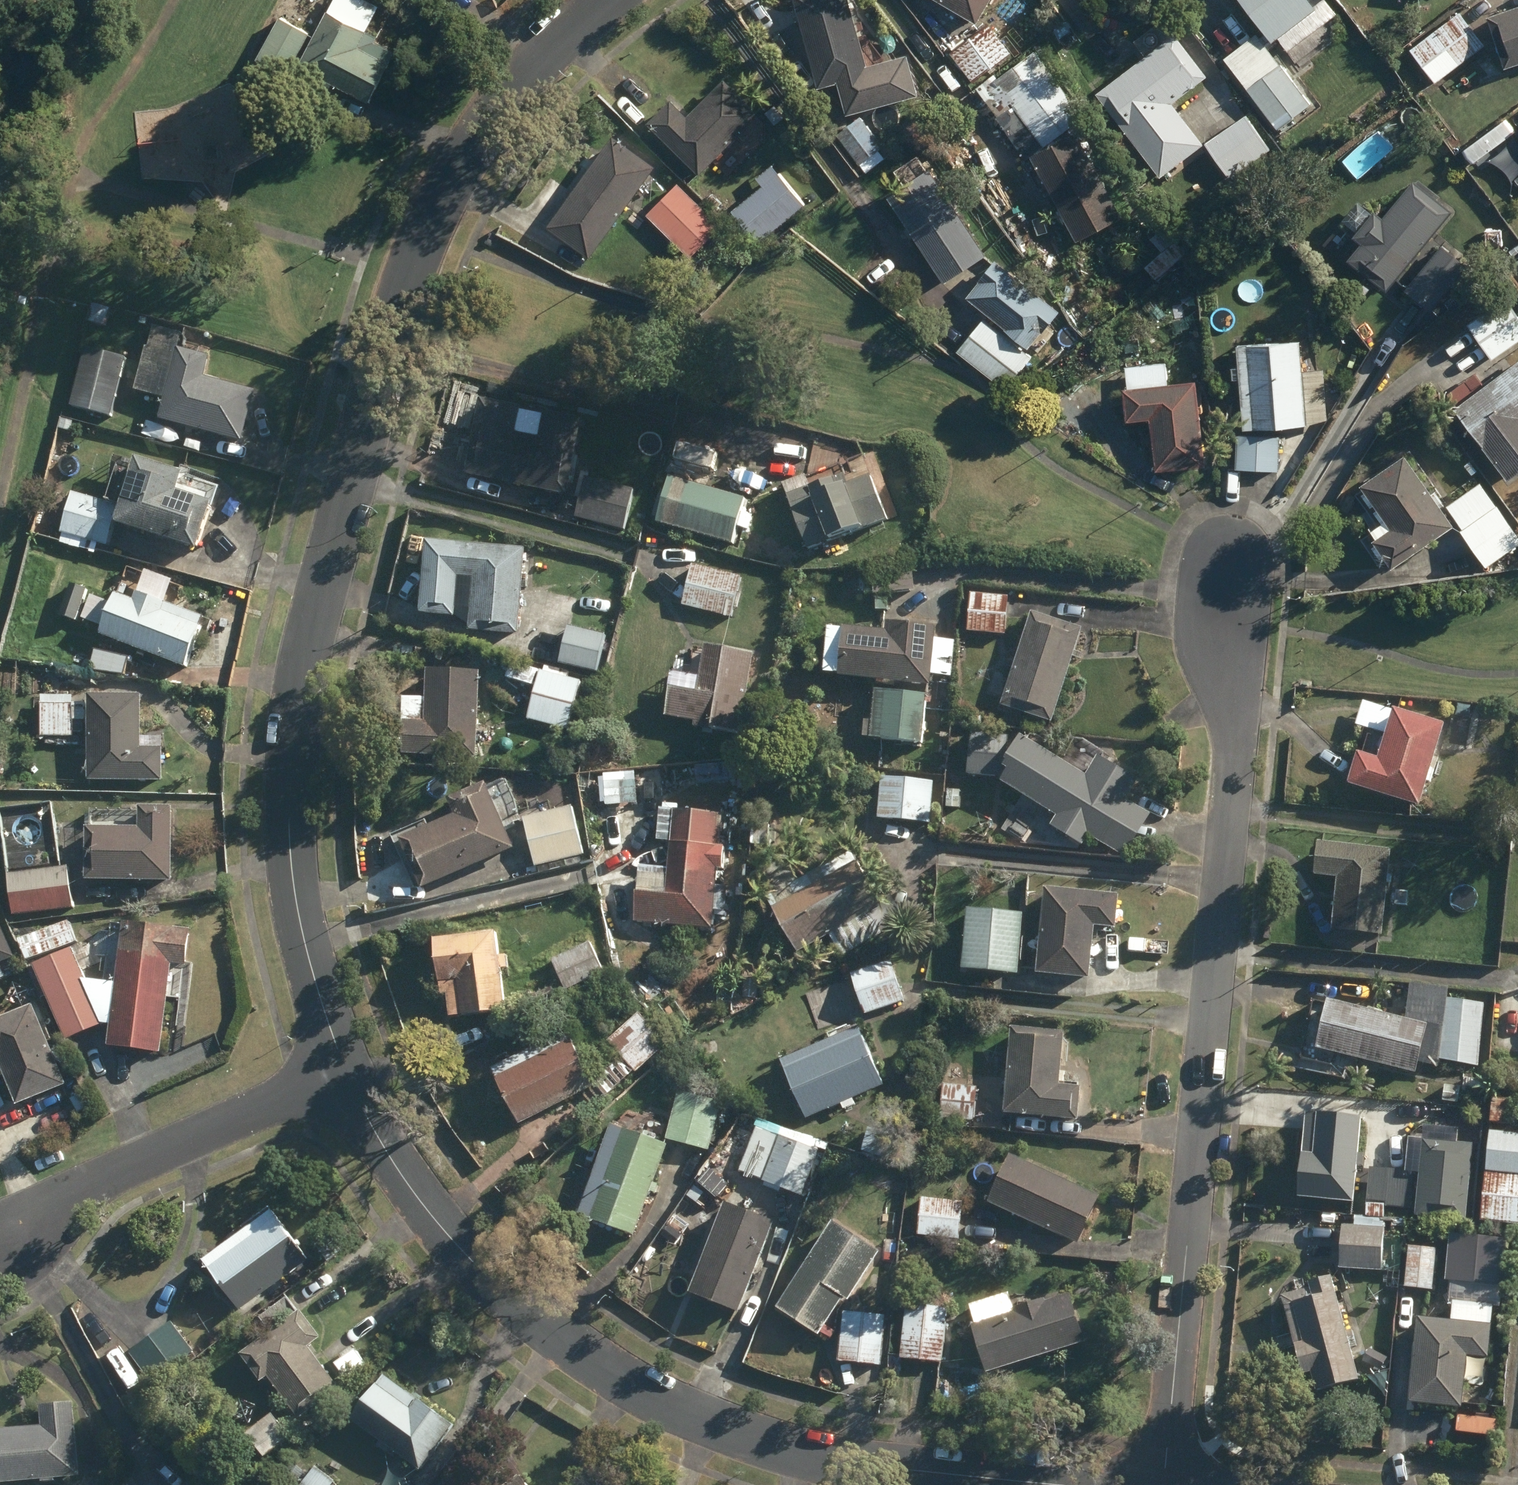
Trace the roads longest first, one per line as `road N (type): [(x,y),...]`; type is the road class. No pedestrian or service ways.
road 1 (residential): [(334,1065),(293,872),(288,746),(314,608),(425,237),(465,158),(521,80),(613,0)]
road 2 (residential): [(1136,1484),(888,1465),(732,1431),(597,1364),(505,1285),(334,1065)]
road 3 (residential): [(1228,558),(1237,740),(1163,1484)]
road 4 (residential): [(0,1245),(334,1065)]

